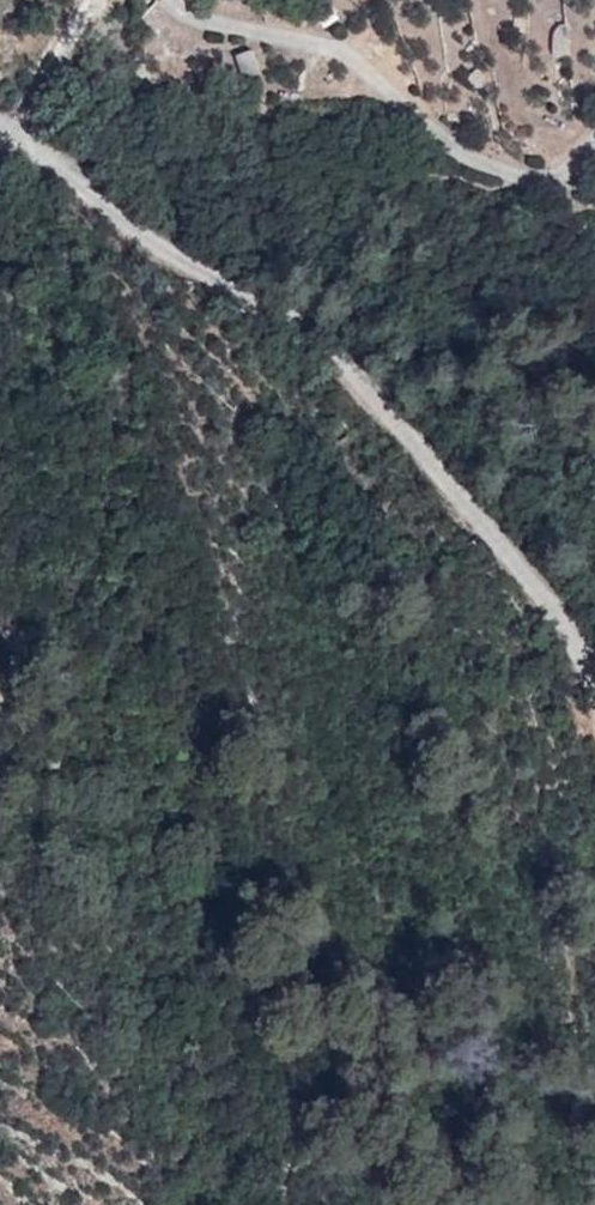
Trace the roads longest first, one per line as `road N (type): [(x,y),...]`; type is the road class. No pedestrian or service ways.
road 1 (unclassified): [(594,686),(553,612),(346,369),(291,318),(142,234),(0,121)]

